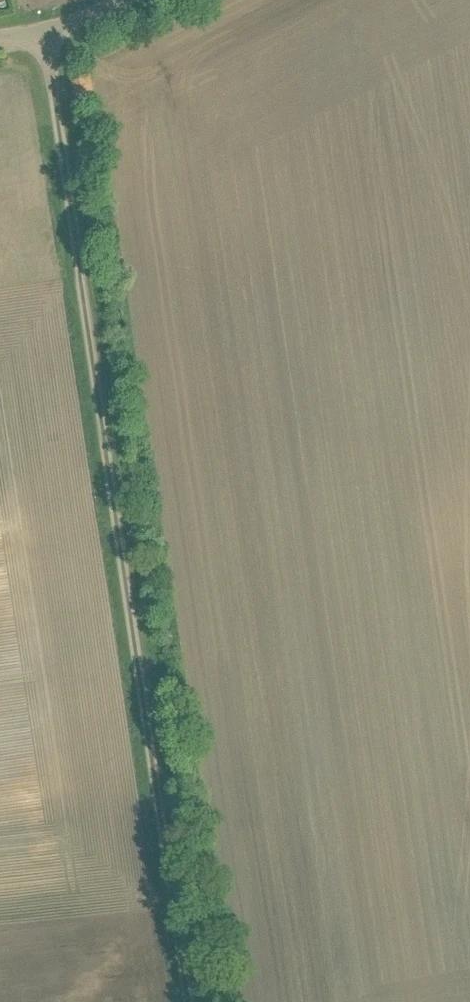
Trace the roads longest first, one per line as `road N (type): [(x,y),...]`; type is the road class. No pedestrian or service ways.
road 1 (unclassified): [(51,40),(191,1001)]

